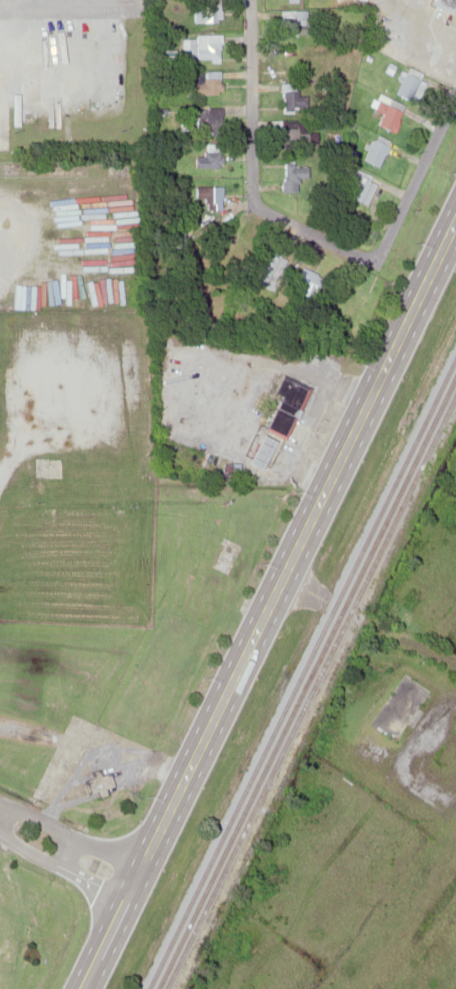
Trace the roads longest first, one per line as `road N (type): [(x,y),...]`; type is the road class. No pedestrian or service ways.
road 1 (primary): [(86,988),(281,580)]
road 2 (primary): [(281,580),(455,220)]
road 3 (residential): [(254,0),(257,204)]
road 4 (residential): [(379,252),(455,98)]
road 5 (residential): [(142,866),(0,803)]
road 6 (residential): [(0,832),(127,898)]
road 7 (residential): [(257,204),(366,256),(379,252)]

